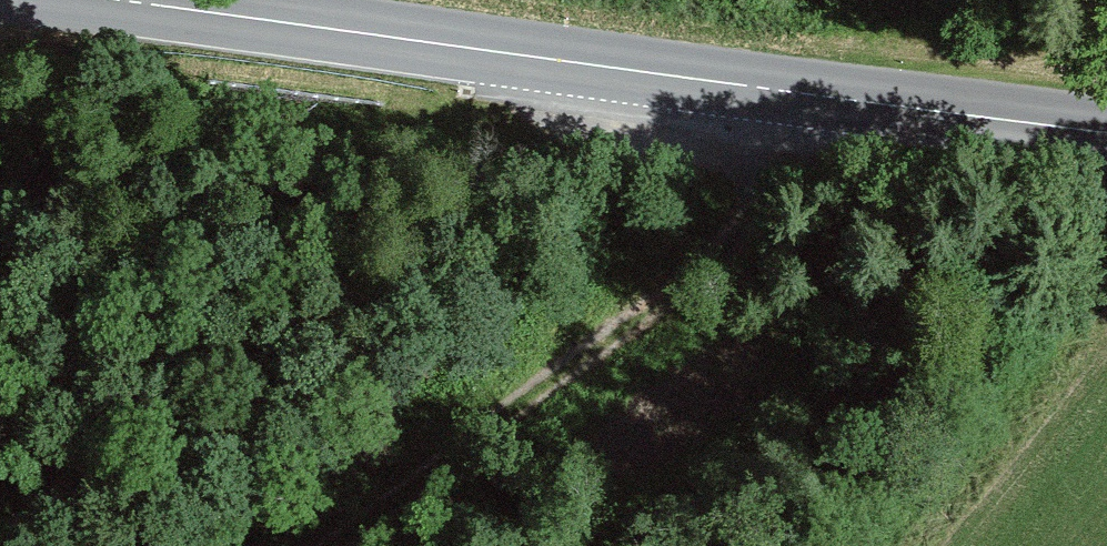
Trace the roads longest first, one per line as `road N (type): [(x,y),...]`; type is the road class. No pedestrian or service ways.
road 1 (secondary): [(111,0),(1106,132)]
road 2 (track): [(794,92),(470,382),(196,545)]

